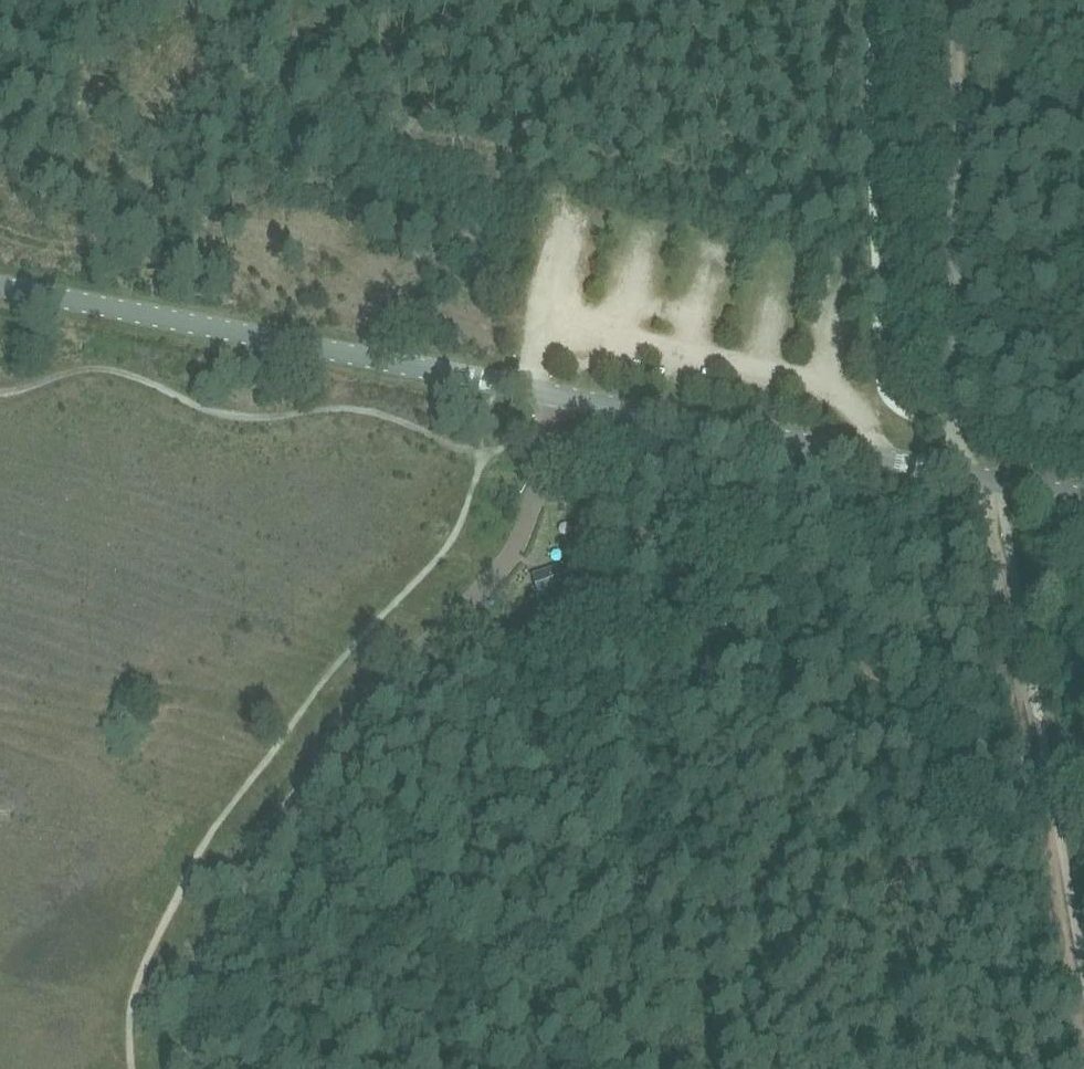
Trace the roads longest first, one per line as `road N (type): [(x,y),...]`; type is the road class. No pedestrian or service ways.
road 1 (tertiary): [(953,471),(0,284)]
road 2 (track): [(1083,1053),(981,476)]
road 3 (track): [(956,438),(946,0)]
road 4 (track): [(829,384),(589,338),(548,346),(527,386)]

